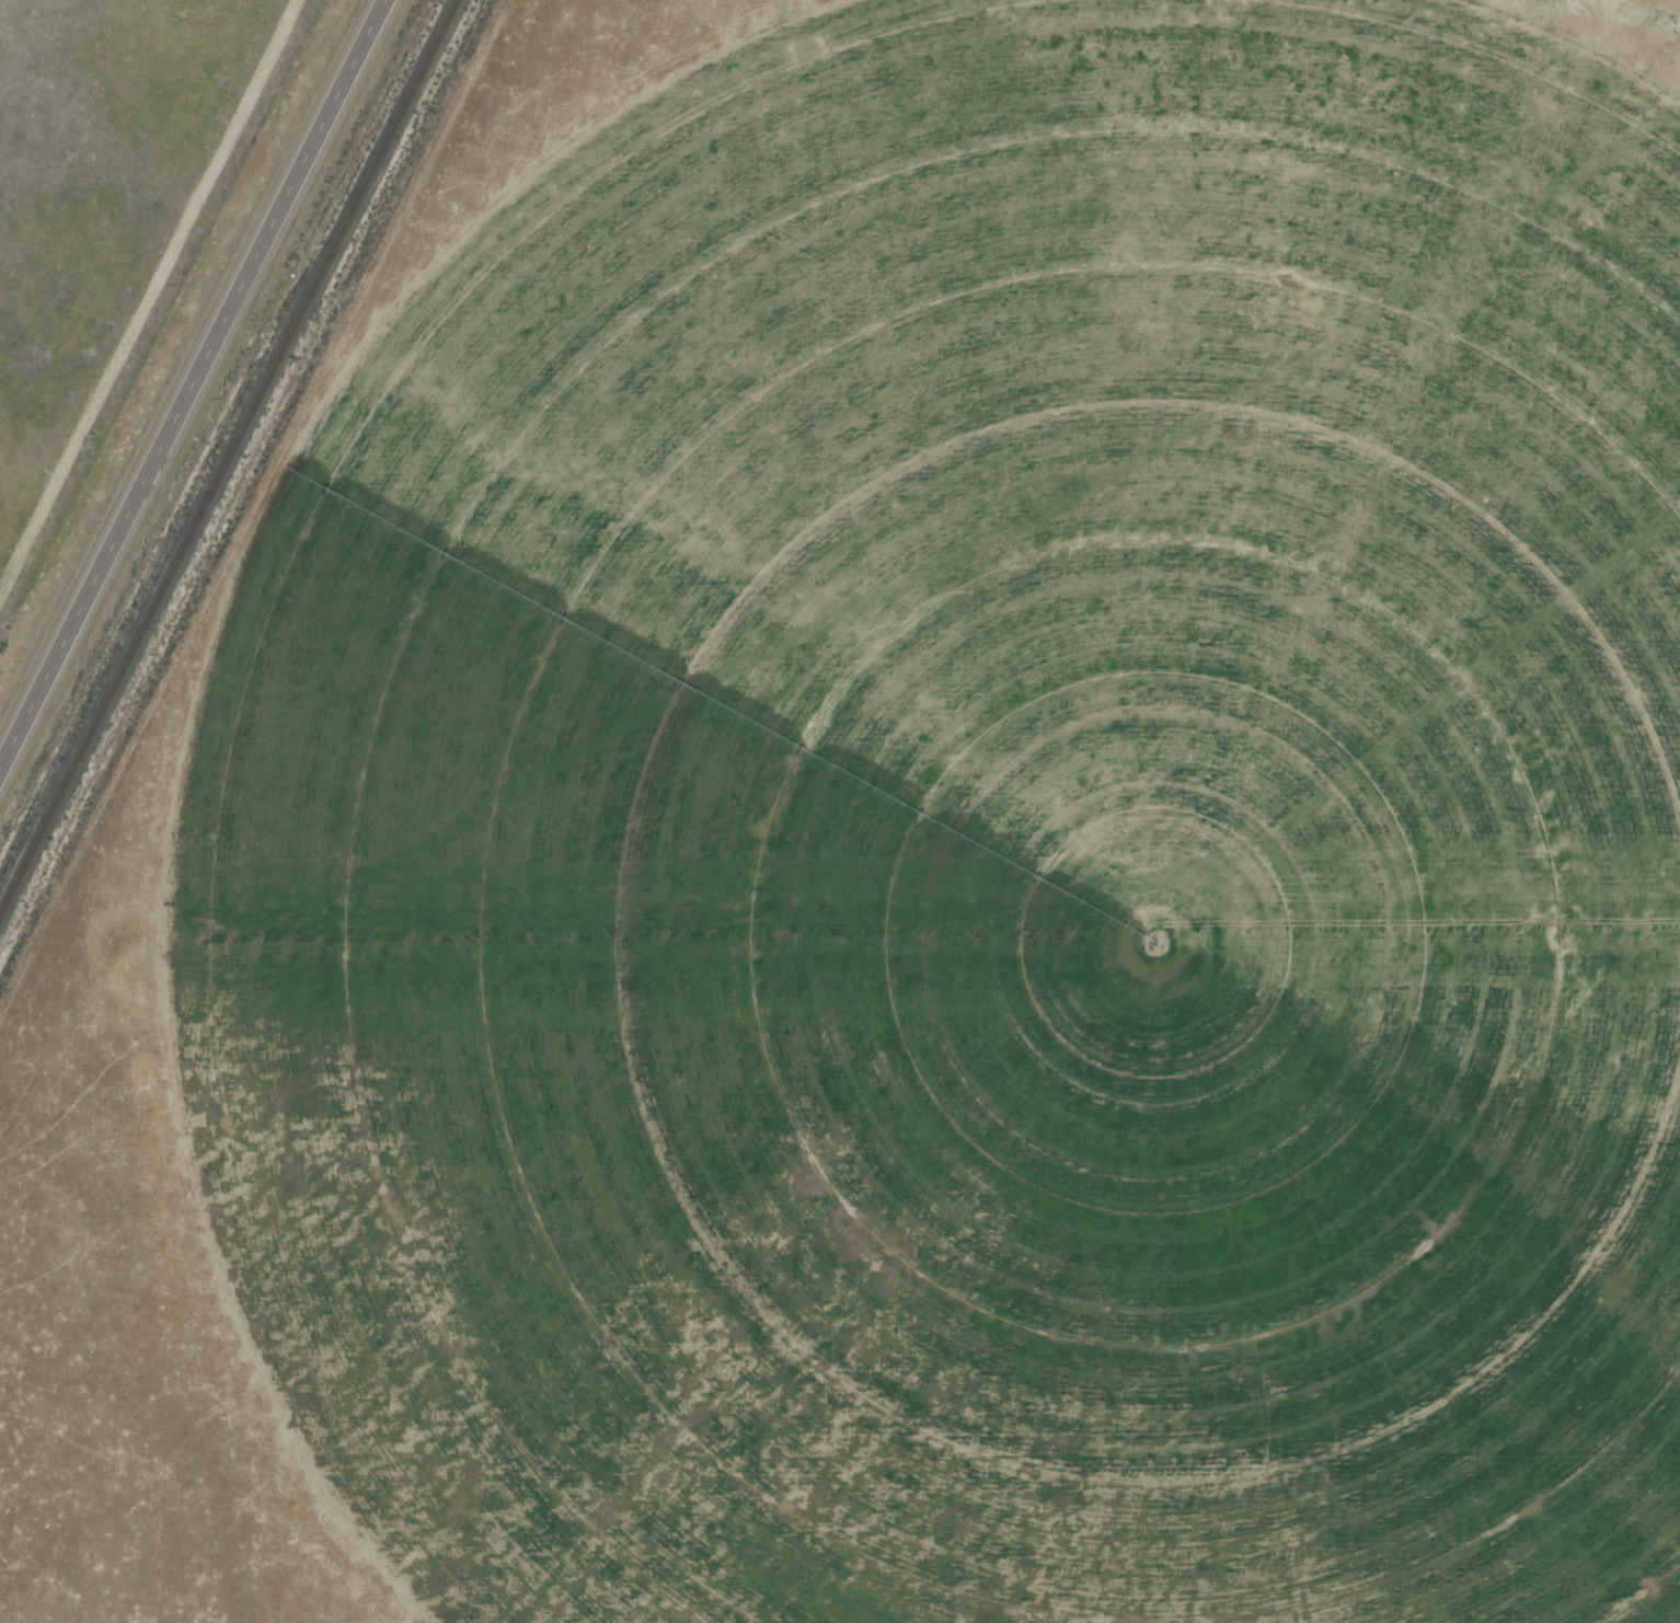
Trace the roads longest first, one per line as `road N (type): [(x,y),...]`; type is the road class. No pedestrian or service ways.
road 1 (trunk): [(0,761),(387,0)]

